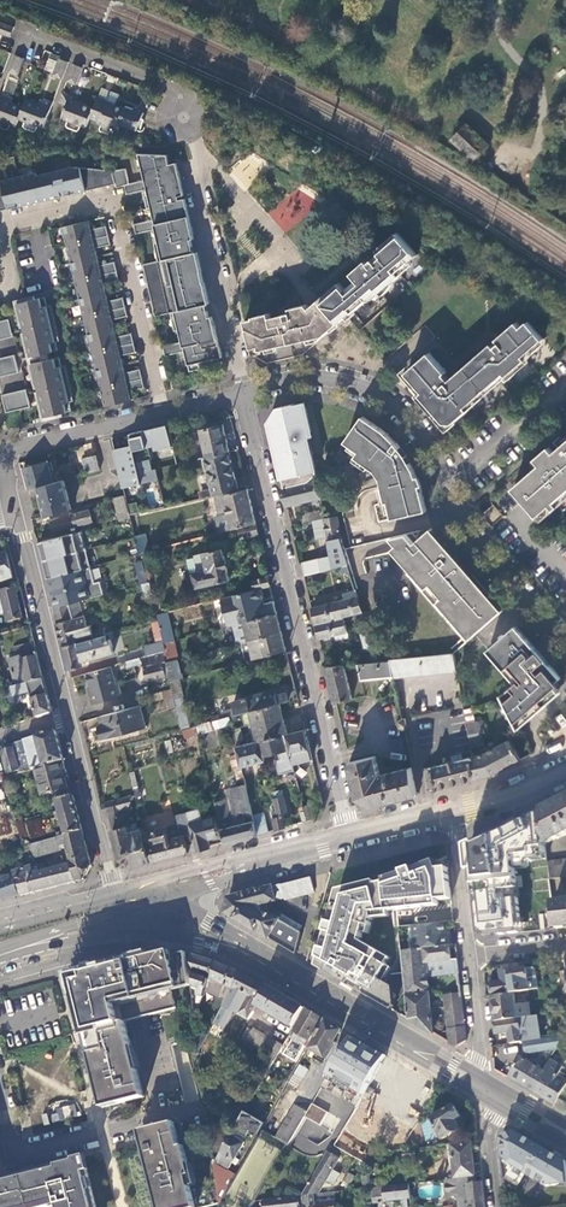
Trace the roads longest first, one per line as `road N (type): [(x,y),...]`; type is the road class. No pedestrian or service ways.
road 1 (residential): [(243,394),(179,92),(31,38)]
road 2 (residential): [(565,646),(458,517),(435,449),(400,405),(326,377),(243,394)]
road 3 (residential): [(243,394),(350,839)]
road 4 (residential): [(162,414),(116,198),(0,225)]
road 5 (primary): [(486,1089),(249,952)]
road 6 (primary): [(0,957),(159,930),(249,952)]
road 7 (residential): [(68,721),(14,517)]
road 8 (residential): [(0,1085),(18,1152),(137,1122)]
road 9 (residential): [(116,894),(68,721)]
road 10 (residential): [(162,414),(0,453)]
road 11 (residential): [(455,811),(471,957)]
road 12 (residential): [(471,957),(486,1089)]
road 13 (primary): [(0,950),(121,909)]
road 14 (tertiary): [(455,811),(517,792),(565,762)]
road 15 (primary): [(116,894),(0,925)]

